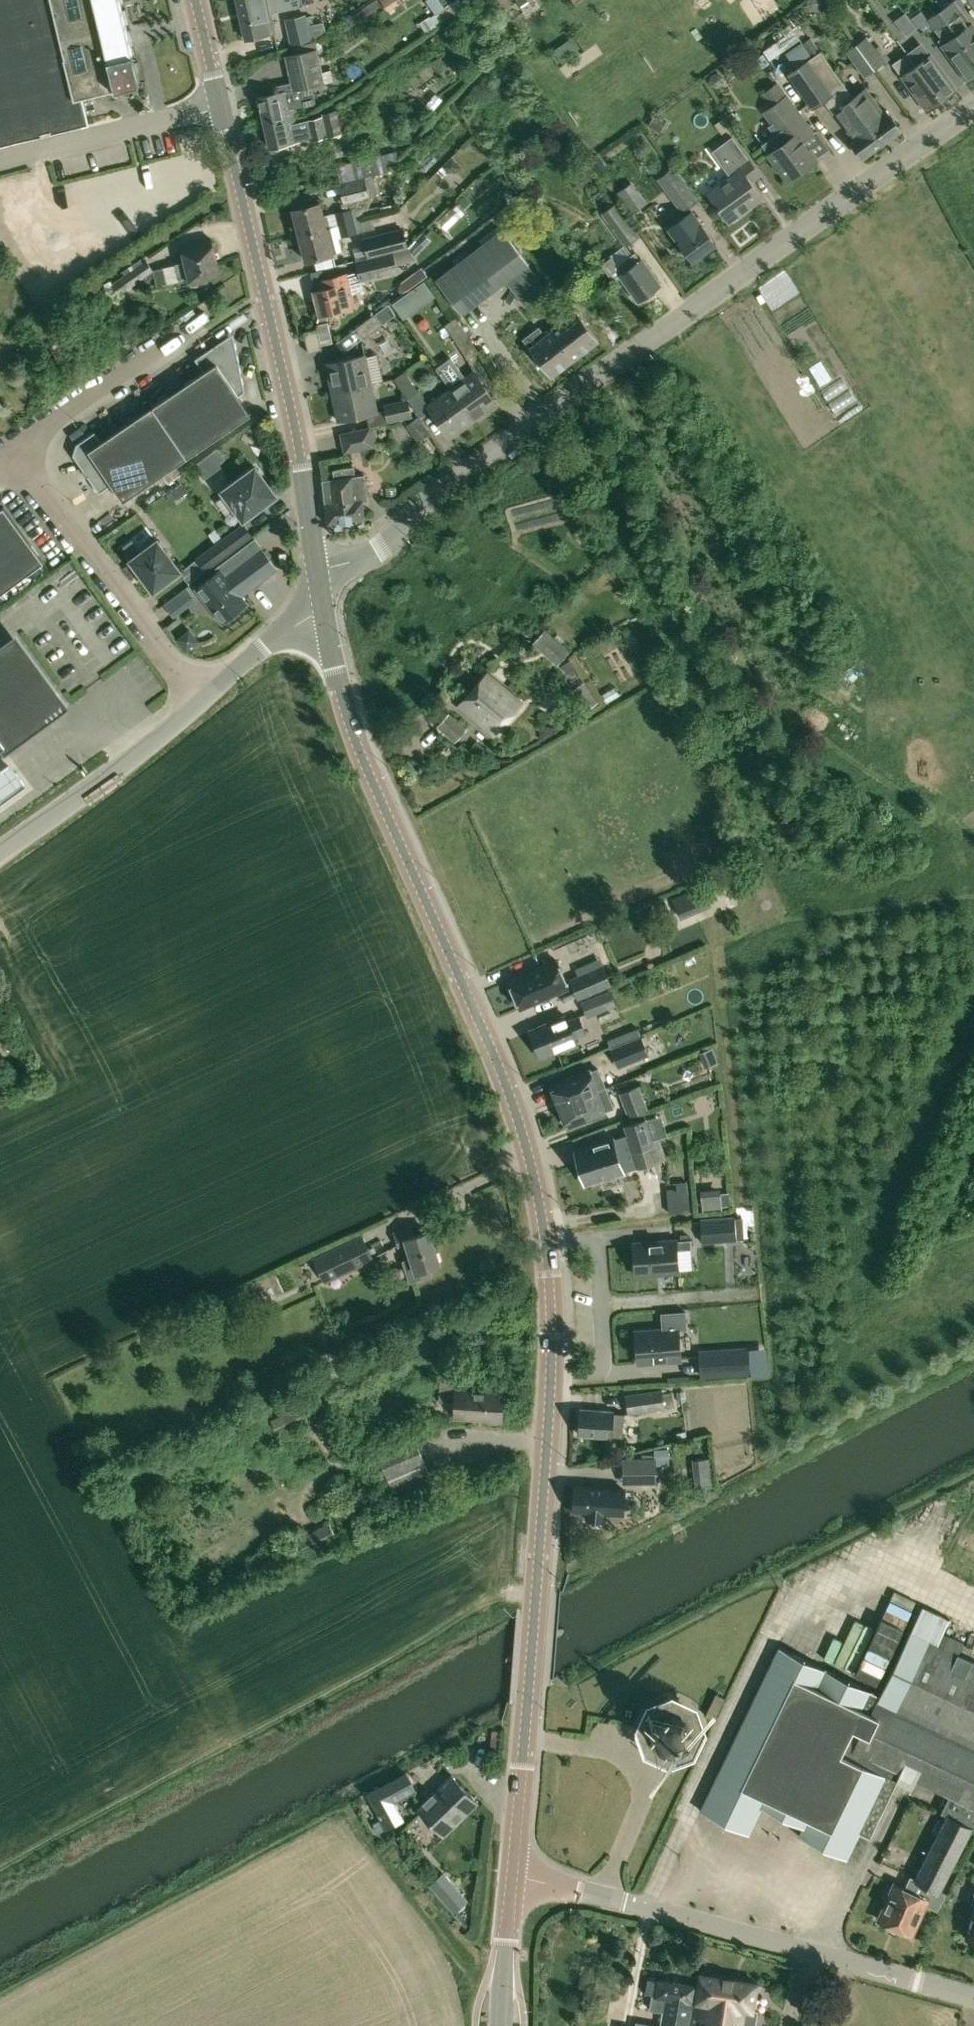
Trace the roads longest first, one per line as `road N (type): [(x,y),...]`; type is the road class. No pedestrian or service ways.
road 1 (residential): [(316,569),(382,546),(415,509),(973,106)]
road 2 (secondary): [(545,1240),(524,1139),(344,705),(323,614)]
road 3 (secondary): [(316,569),(301,461),(195,0)]
road 4 (secondary): [(512,1878),(551,1377)]
road 5 (residential): [(973,1997),(512,1878)]
road 6 (unclassified): [(199,704),(7,447)]
road 7 (tertiary): [(0,851),(199,704)]
road 8 (unclassified): [(193,321),(7,447)]
road 9 (residential): [(551,1377),(590,1374),(604,1351),(595,1246),(545,1240)]
road 10 (tertiary): [(199,704),(285,628),(323,614)]
road 11 (secondary): [(500,2025),(512,1878)]
road 12 (secondary): [(551,1377),(545,1240)]

